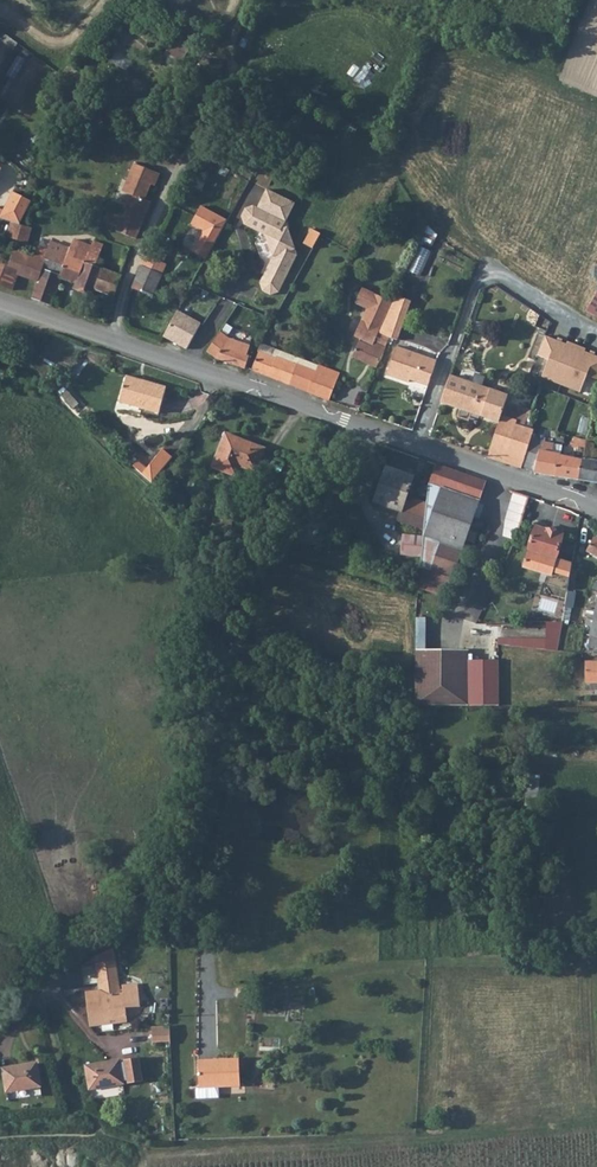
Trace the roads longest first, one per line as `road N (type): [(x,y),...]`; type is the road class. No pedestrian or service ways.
road 1 (track): [(37,991),(135,919),(182,850),(218,781),(207,682),(220,616),(246,558),(285,502),(370,427)]
road 2 (residential): [(596,509),(0,299)]
road 3 (track): [(230,68),(249,68),(357,124),(405,175),(432,221),(596,334)]
road 4 (track): [(104,336),(137,252),(228,84),(231,43),(250,0)]

